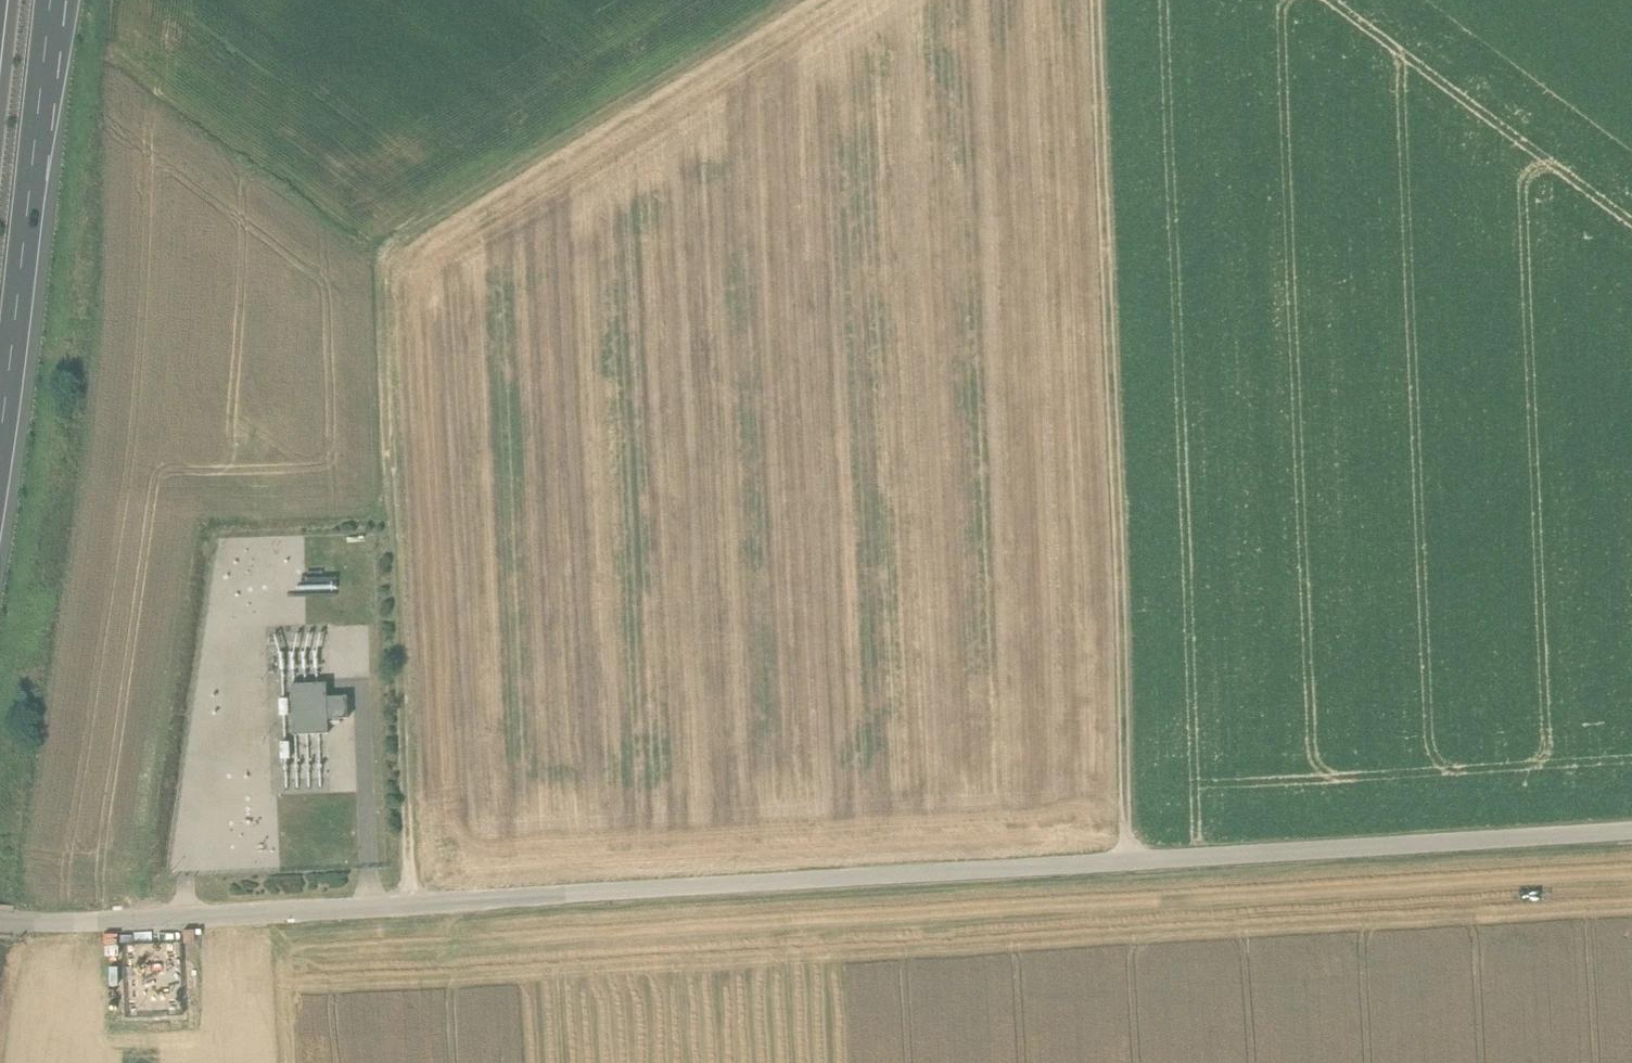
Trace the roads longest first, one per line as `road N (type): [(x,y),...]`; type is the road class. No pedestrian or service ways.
road 1 (unclassified): [(0,921),(1631,830)]
road 2 (track): [(418,900),(384,282),(394,250),(789,0)]
road 3 (track): [(1105,0),(1134,859)]
road 4 (motorway): [(0,451),(53,0)]

